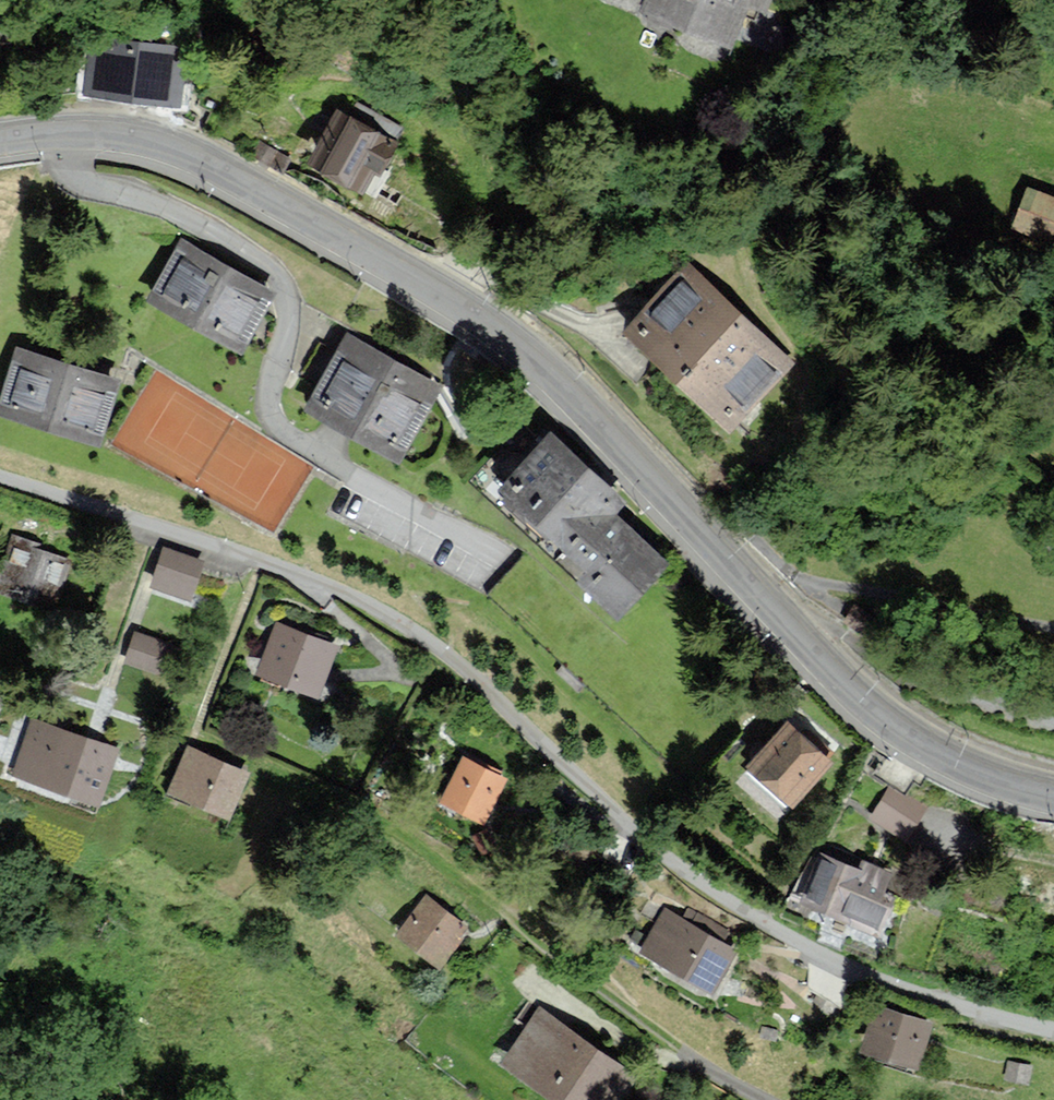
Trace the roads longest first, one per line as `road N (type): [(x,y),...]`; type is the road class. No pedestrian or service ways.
road 1 (secondary): [(0,140),(88,132),(170,148),(444,297),(552,378),(883,718),(957,765),(1053,797)]
road 2 (residential): [(1053,1030),(879,980),(707,887),(461,665),(358,598),(0,476)]

